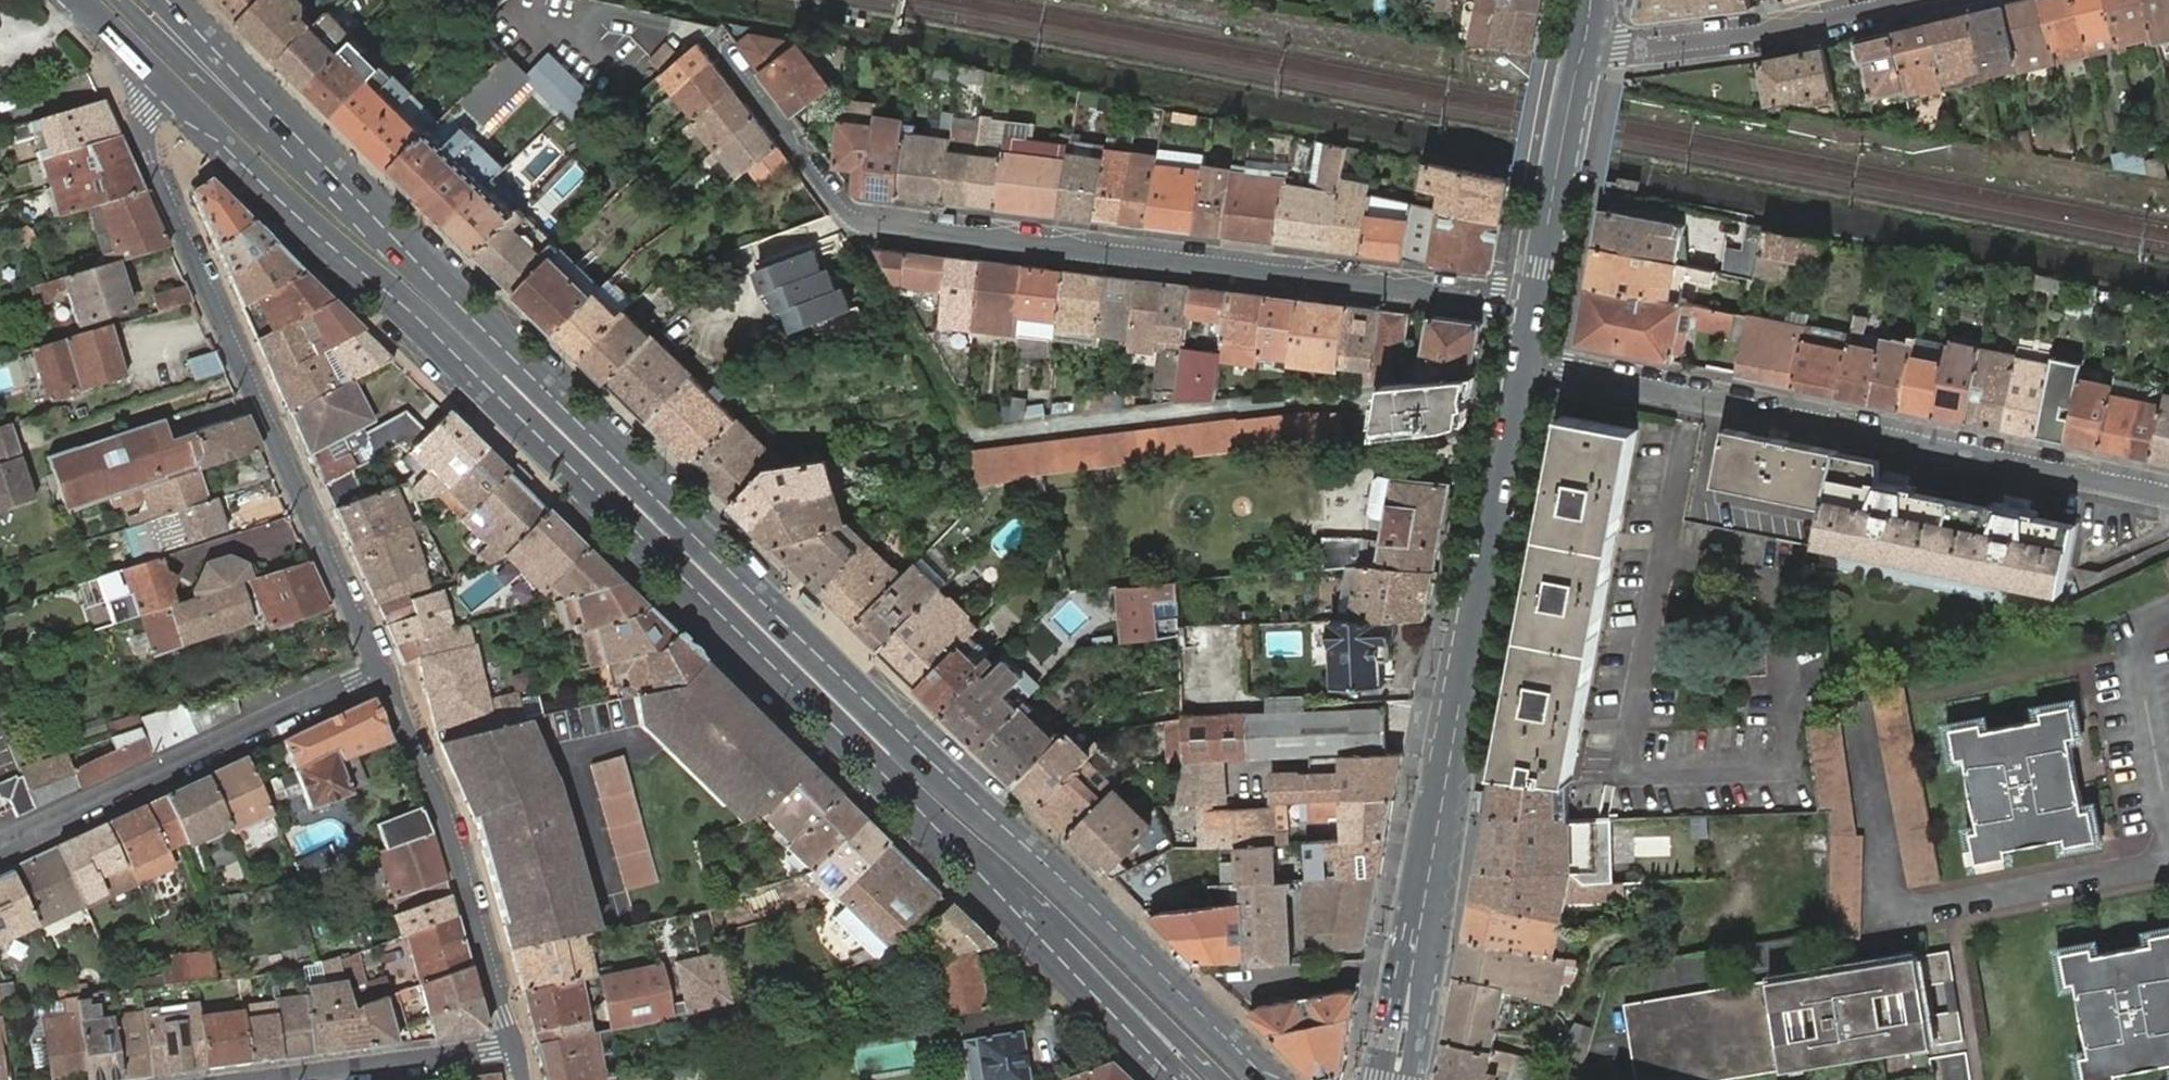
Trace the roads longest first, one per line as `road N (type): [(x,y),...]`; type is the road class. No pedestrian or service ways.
road 1 (primary): [(1271,1079),(271,126)]
road 2 (primary): [(138,62),(406,307),(930,821)]
road 3 (residential): [(1536,305),(876,227),(844,212),(708,34)]
road 4 (secondary): [(1525,361),(1395,1079)]
road 5 (residential): [(138,62),(151,168),(381,674)]
road 6 (residential): [(1525,361),(2168,495)]
road 7 (residential): [(381,674),(0,852)]
road 8 (residential): [(381,674),(444,817),(513,1047)]
road 9 (secondary): [(930,821),(1071,932),(1220,1079)]
road 10 (primary): [(930,821),(1173,1079)]
road 11 (residential): [(1585,43),(1622,49),(1759,33),(1905,0)]
road 12 (secondary): [(1585,43),(1536,305)]
road 13 (residential): [(277,1079),(513,1047)]
road 14 (tertiary): [(271,126),(199,73),(123,0)]
road 15 (primary): [(271,126),(164,0)]

